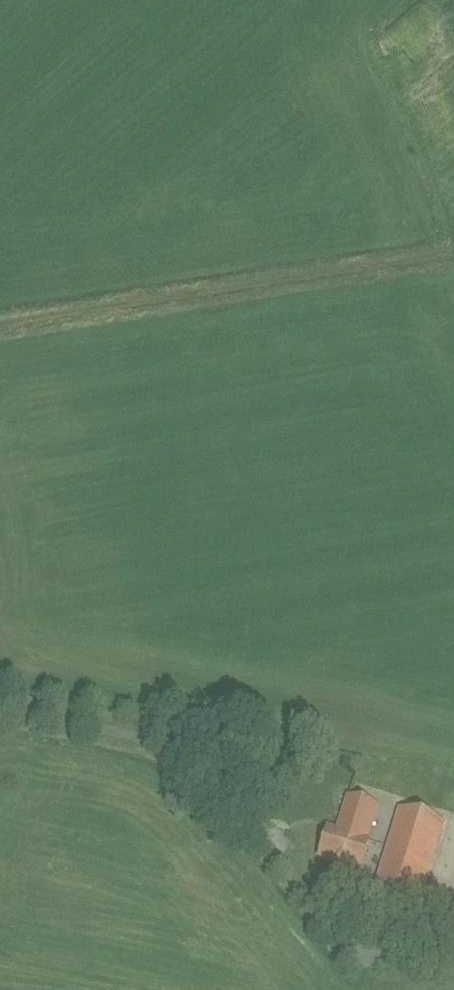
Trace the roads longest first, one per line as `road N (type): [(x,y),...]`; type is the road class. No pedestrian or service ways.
road 1 (unclassified): [(0,697),(174,733),(258,798),(384,956)]

